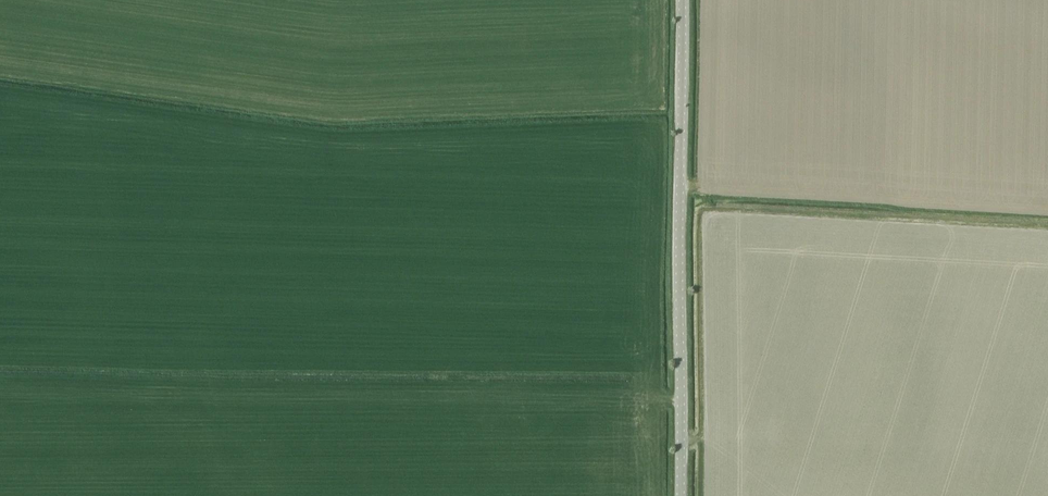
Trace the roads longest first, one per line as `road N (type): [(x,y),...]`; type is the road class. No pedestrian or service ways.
road 1 (secondary): [(681,495),(682,0)]

